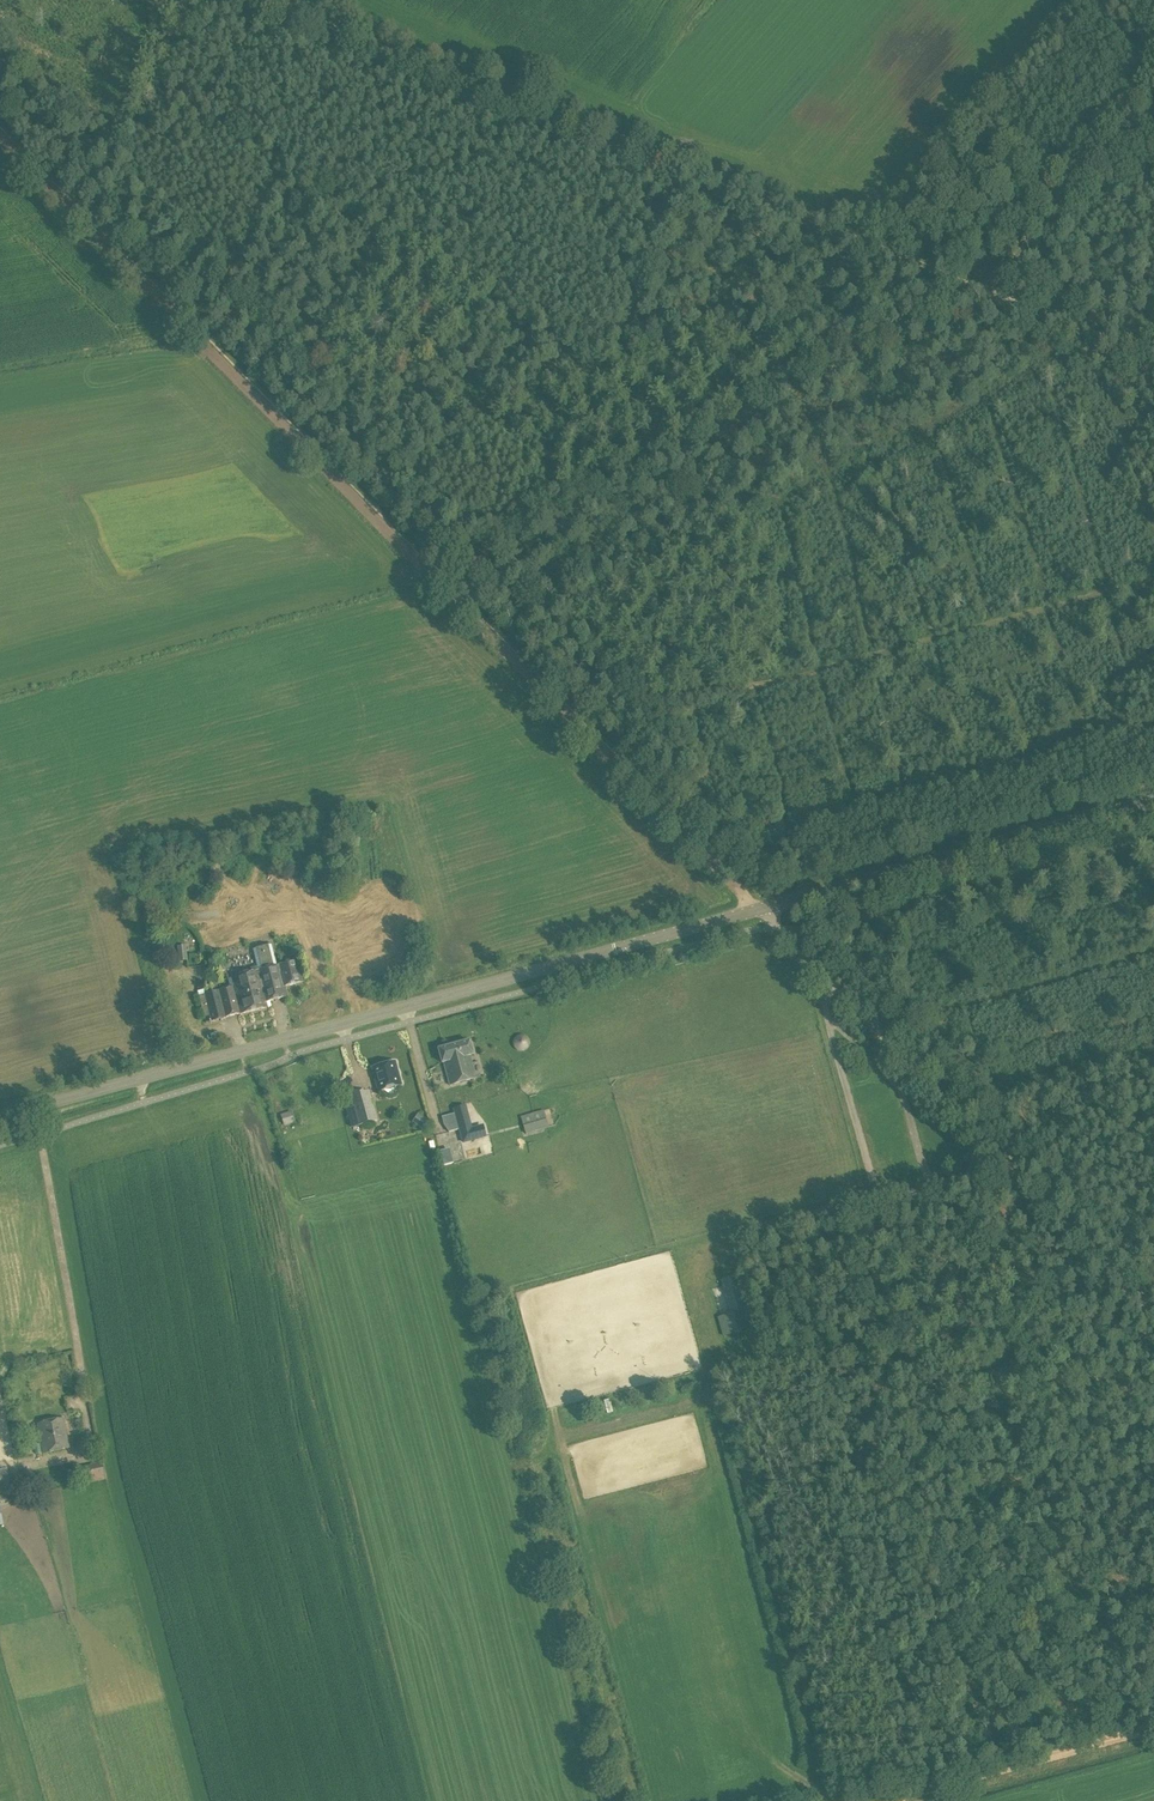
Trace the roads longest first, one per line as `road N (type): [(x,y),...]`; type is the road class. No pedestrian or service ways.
road 1 (track): [(1153,350),(999,296),(302,0)]
road 2 (track): [(458,556),(976,285),(1153,74)]
road 3 (tertiary): [(0,1116),(615,949)]
road 4 (track): [(0,142),(426,572)]
road 5 (track): [(426,572),(761,909)]
road 6 (tertiary): [(1153,802),(761,909)]
road 7 (track): [(901,1087),(932,1182),(886,1199),(828,1019),(823,975)]
road 8 (unclassified): [(1008,1164),(761,909)]
road 9 (track): [(910,1800),(1153,1732)]
road 10 (track): [(1153,1313),(1008,1164)]
road 11 (tertiary): [(761,909),(615,949)]

